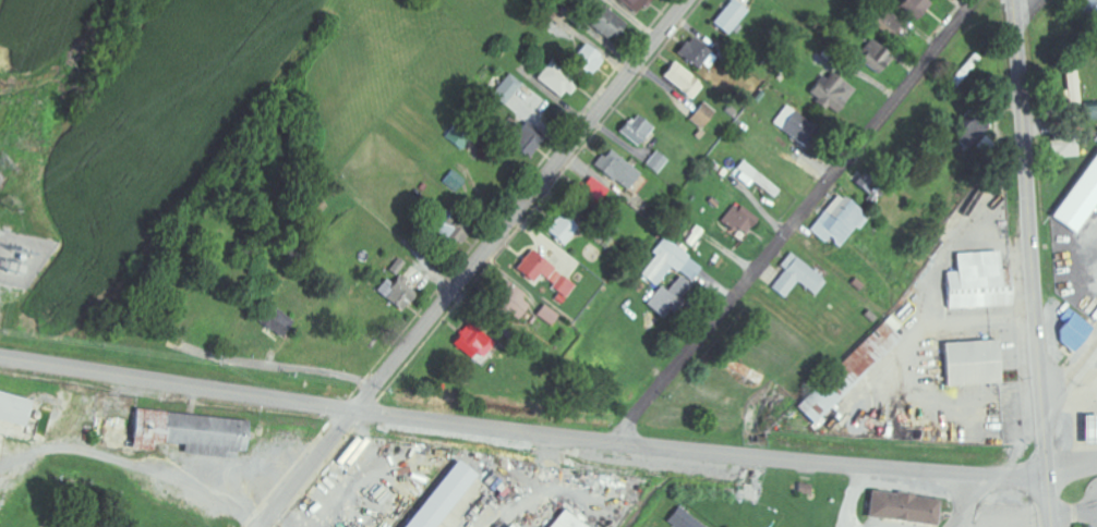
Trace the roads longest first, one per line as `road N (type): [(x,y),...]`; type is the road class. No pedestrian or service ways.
road 1 (residential): [(0,358),(617,443),(1049,478),(1096,466)]
road 2 (residential): [(257,526),(682,0)]
road 3 (secondary): [(1053,526),(1014,0)]
road 4 (residential): [(660,387),(976,0)]
road 5 (residential): [(369,388),(340,376),(205,356),(176,343)]

